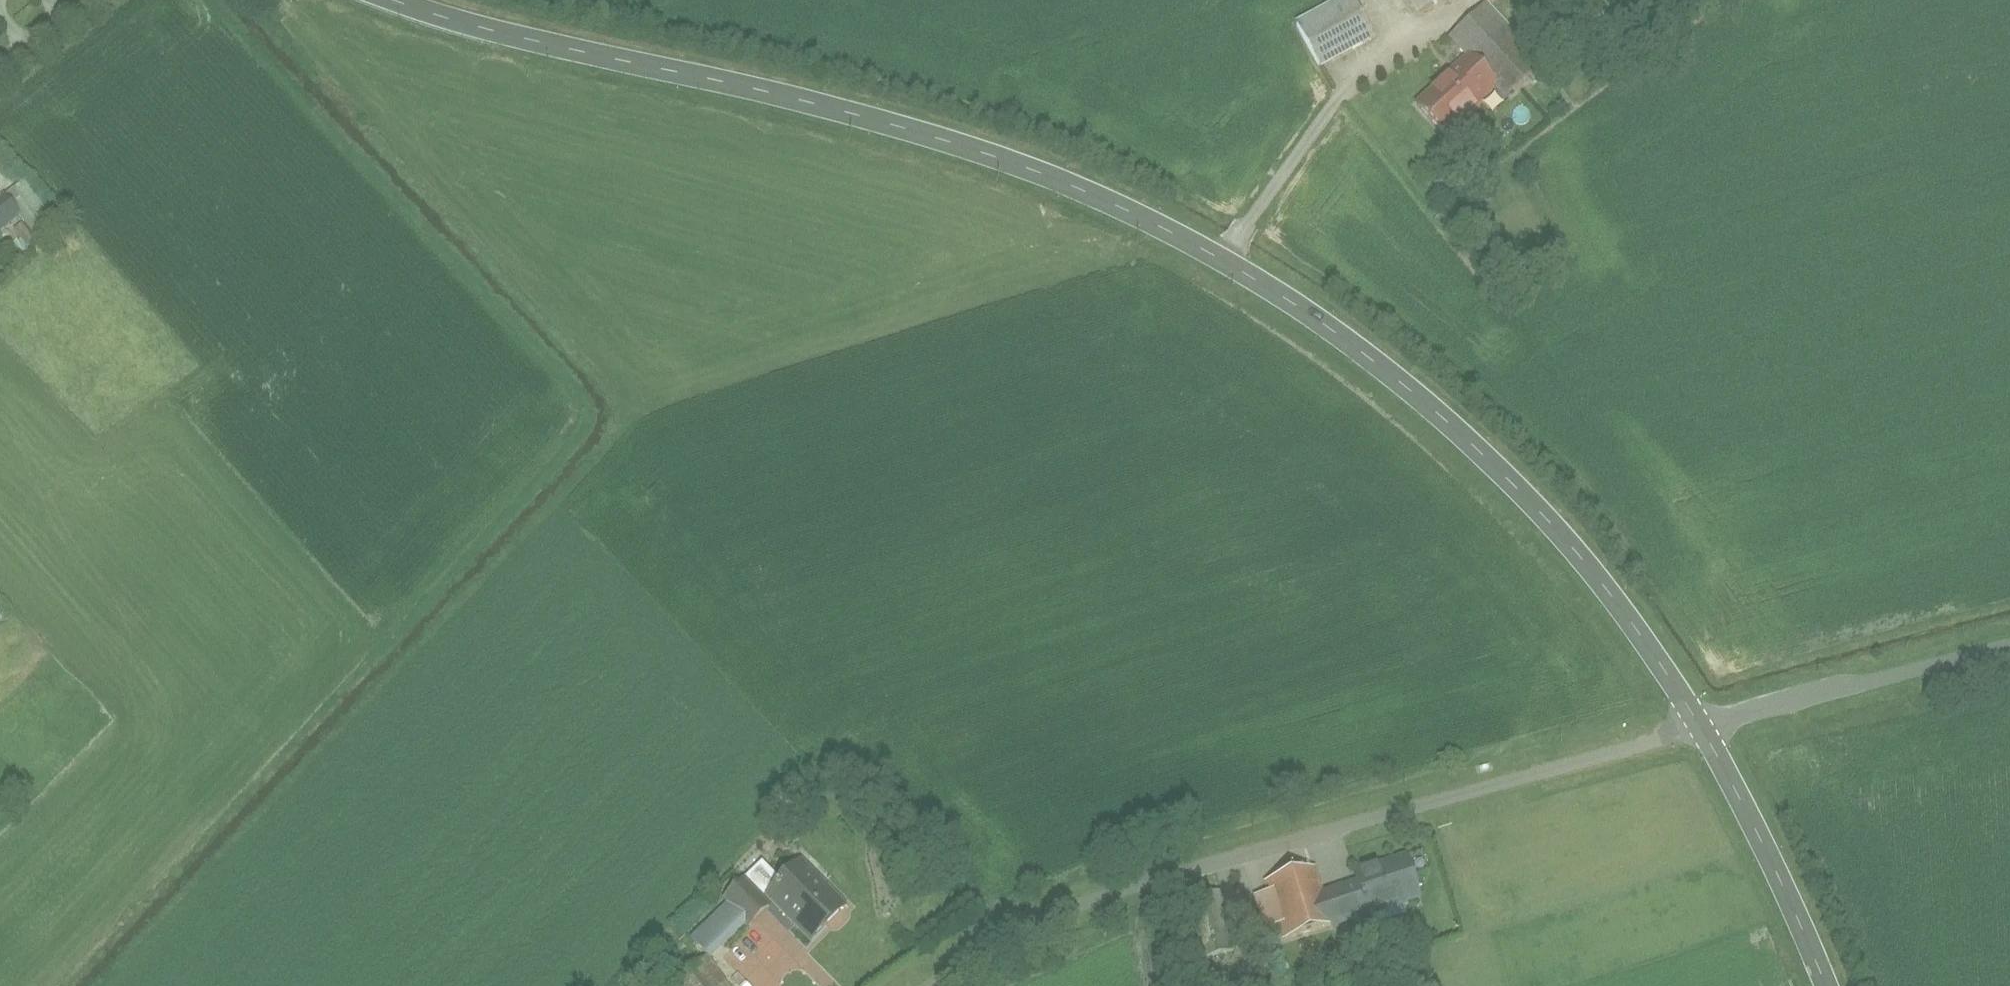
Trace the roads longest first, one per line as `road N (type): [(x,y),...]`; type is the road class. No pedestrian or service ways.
road 1 (tertiary): [(386,0),(468,29),(897,131),(1074,191),(1227,267),(1417,399),(1508,482),(1606,589),(1701,731)]
road 2 (residential): [(938,985),(1059,915),(1701,731)]
road 3 (residential): [(1701,731),(2009,646)]
road 4 (tertiary): [(1701,731),(1825,985)]

